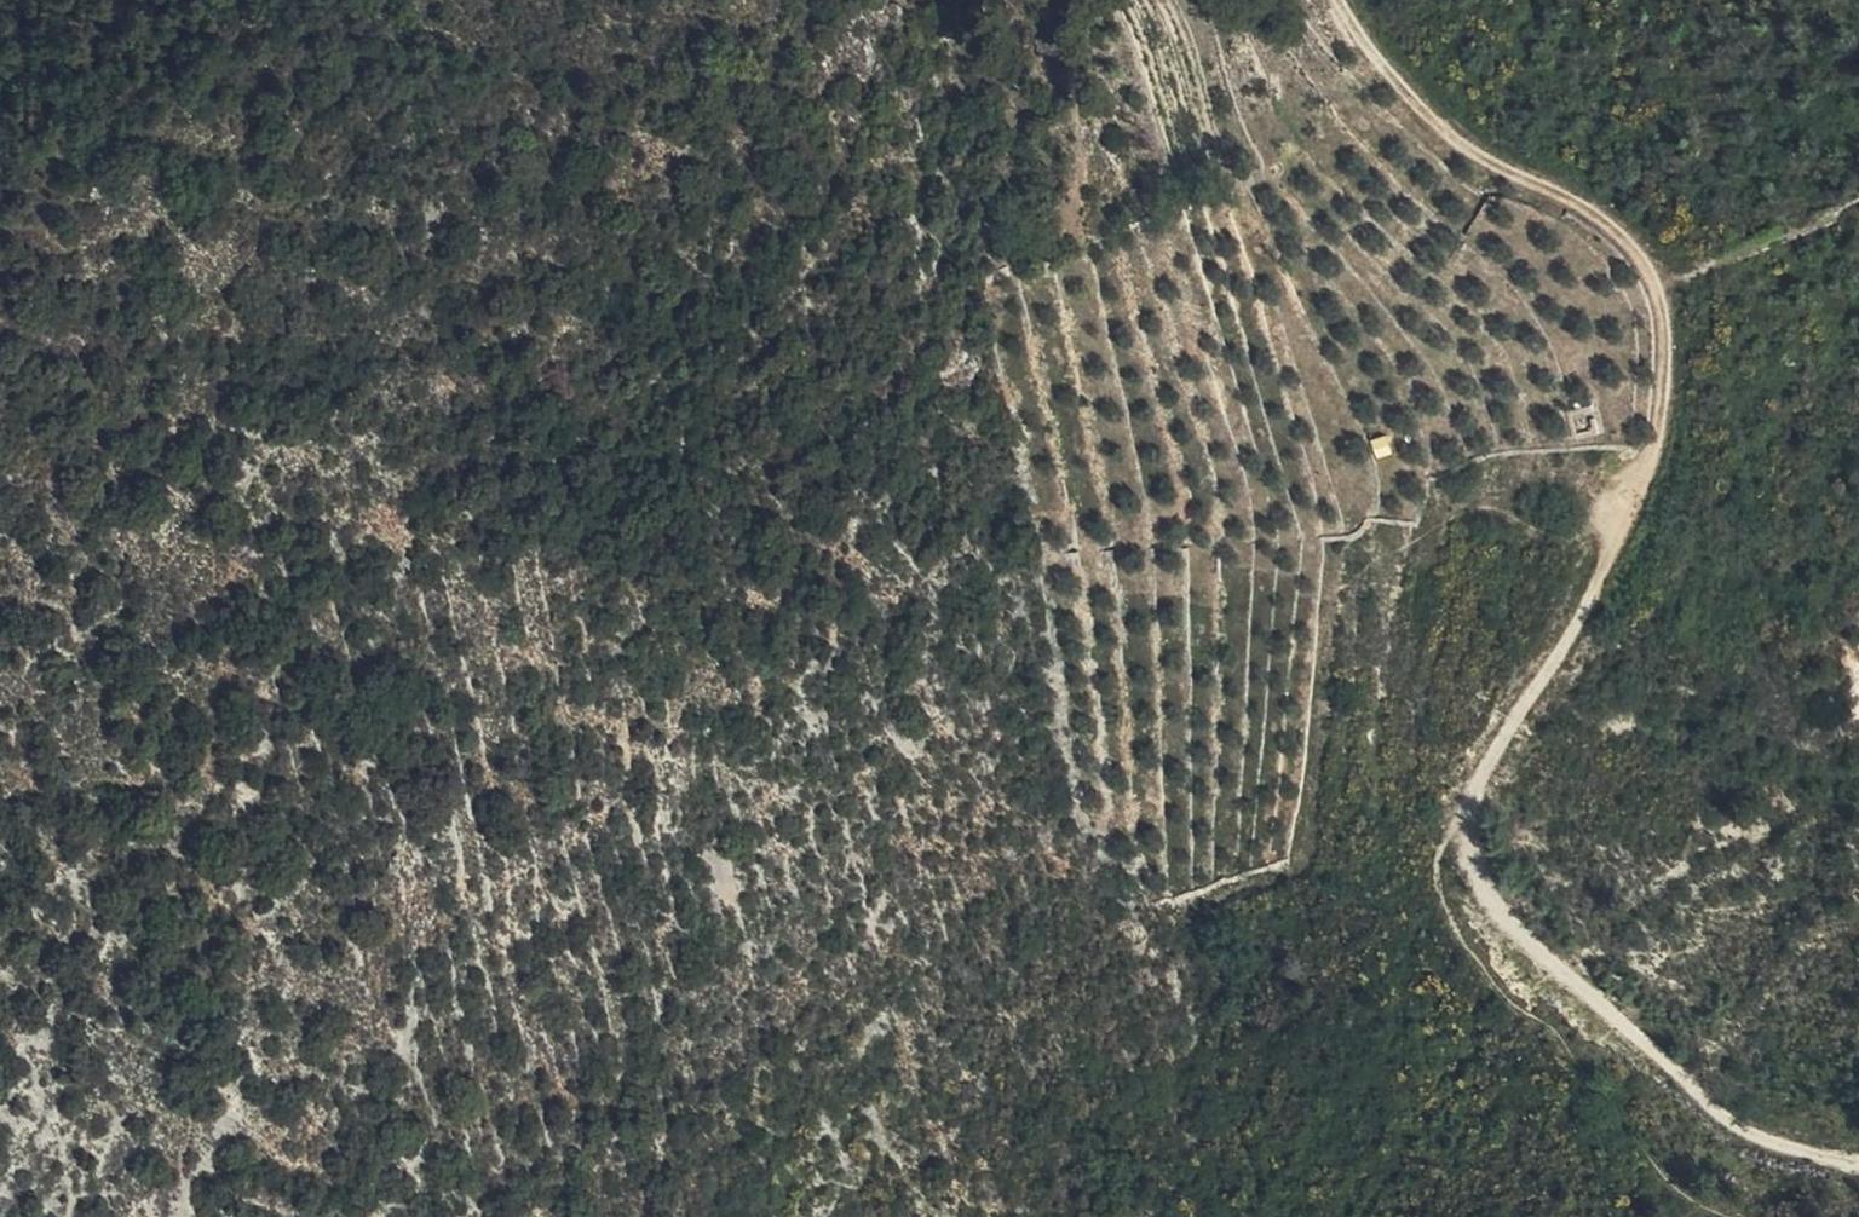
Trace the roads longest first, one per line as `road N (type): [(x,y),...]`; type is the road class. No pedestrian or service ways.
road 1 (track): [(1467,813),(1475,781),(1625,540),(1656,445),(1662,338),(1653,285),(1589,214),(1444,136),(1336,35),(1324,0)]
road 2 (track): [(1858,1170),(1802,1169),(1742,1140),(1519,942),(1476,864),(1467,813)]

